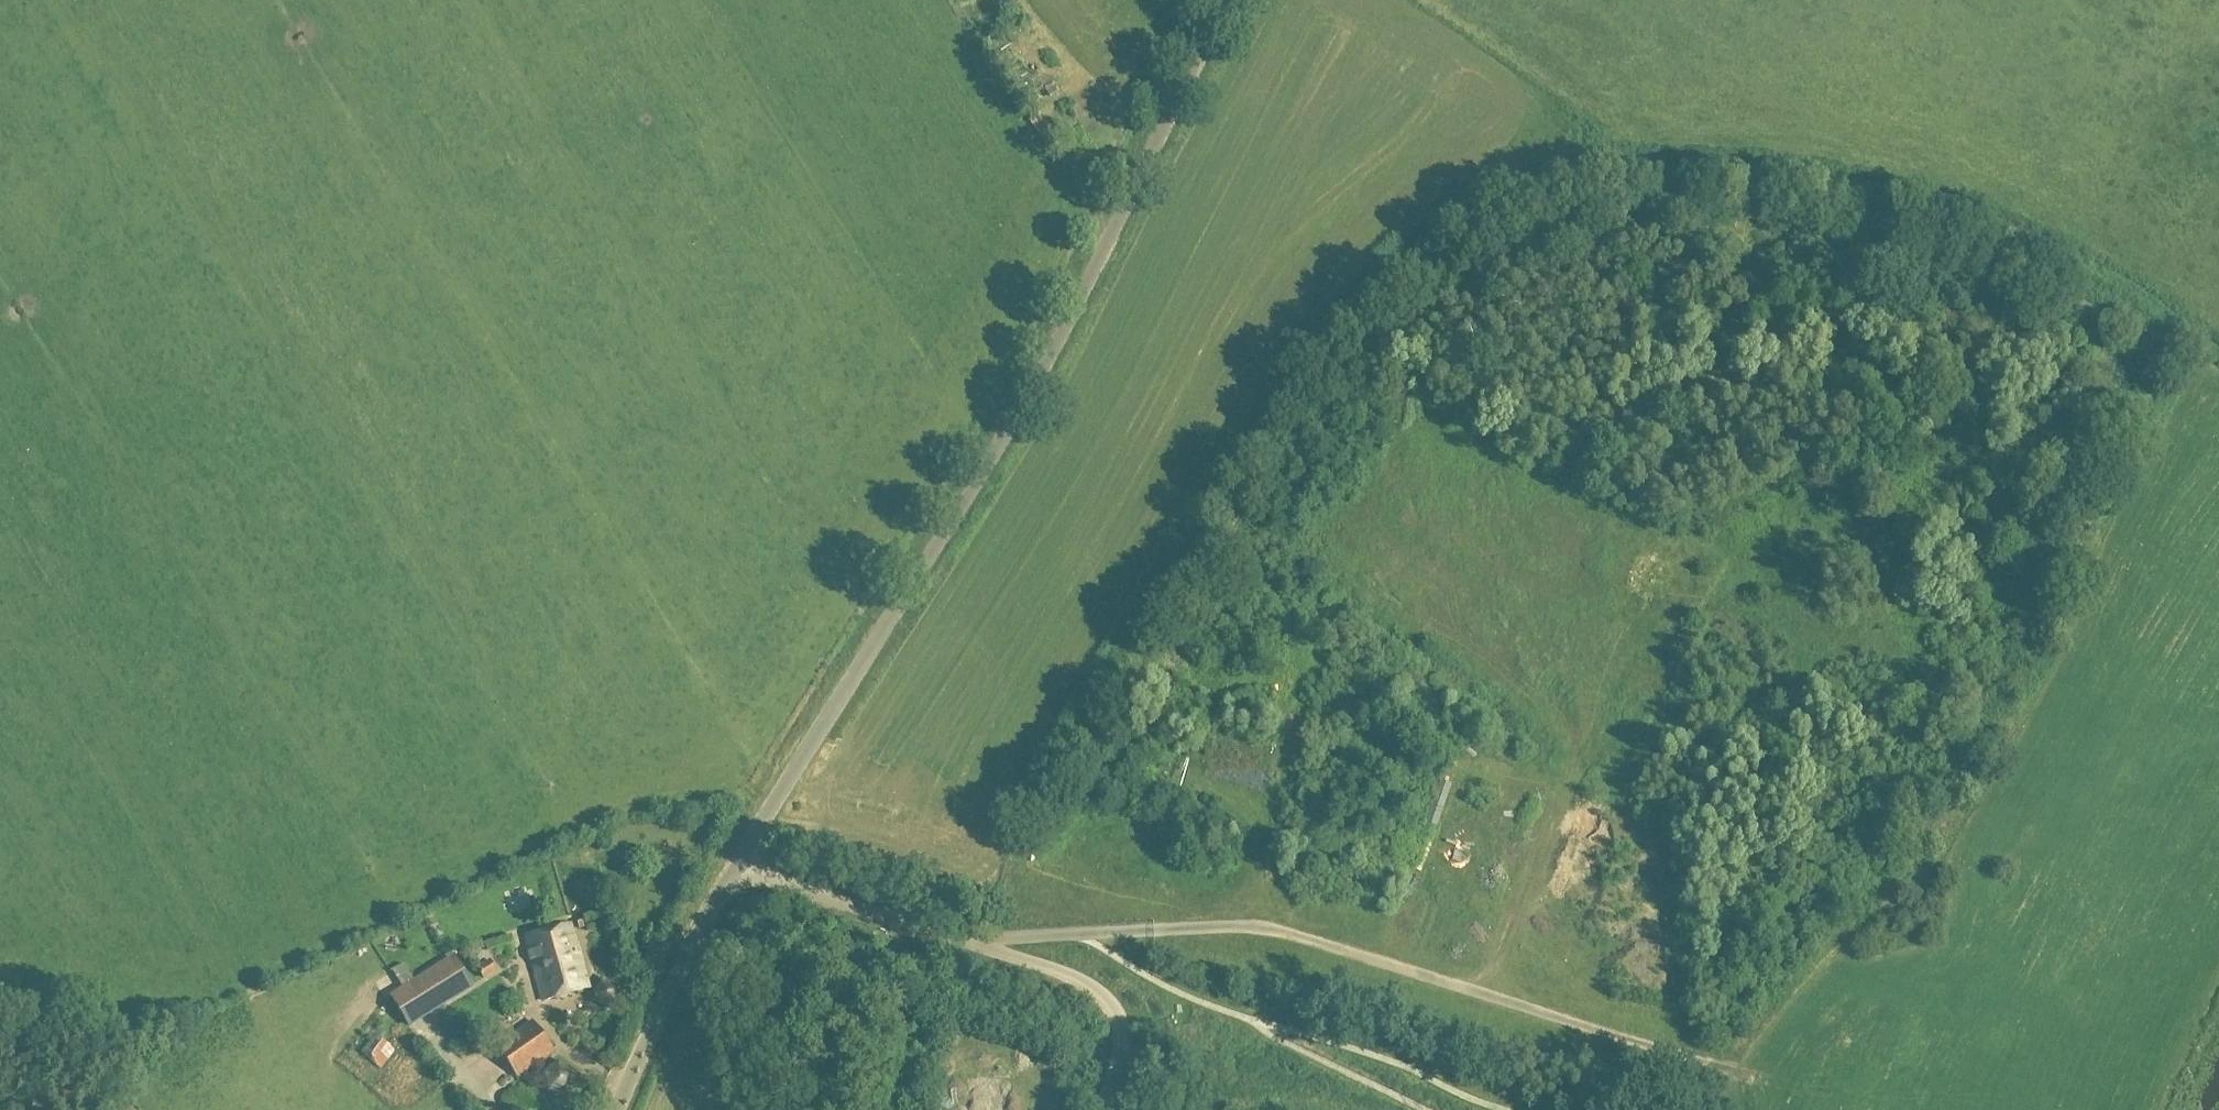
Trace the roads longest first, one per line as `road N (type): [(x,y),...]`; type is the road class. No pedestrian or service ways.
road 1 (unclassified): [(618,1109),(737,864),(1046,362),(1226,0)]

